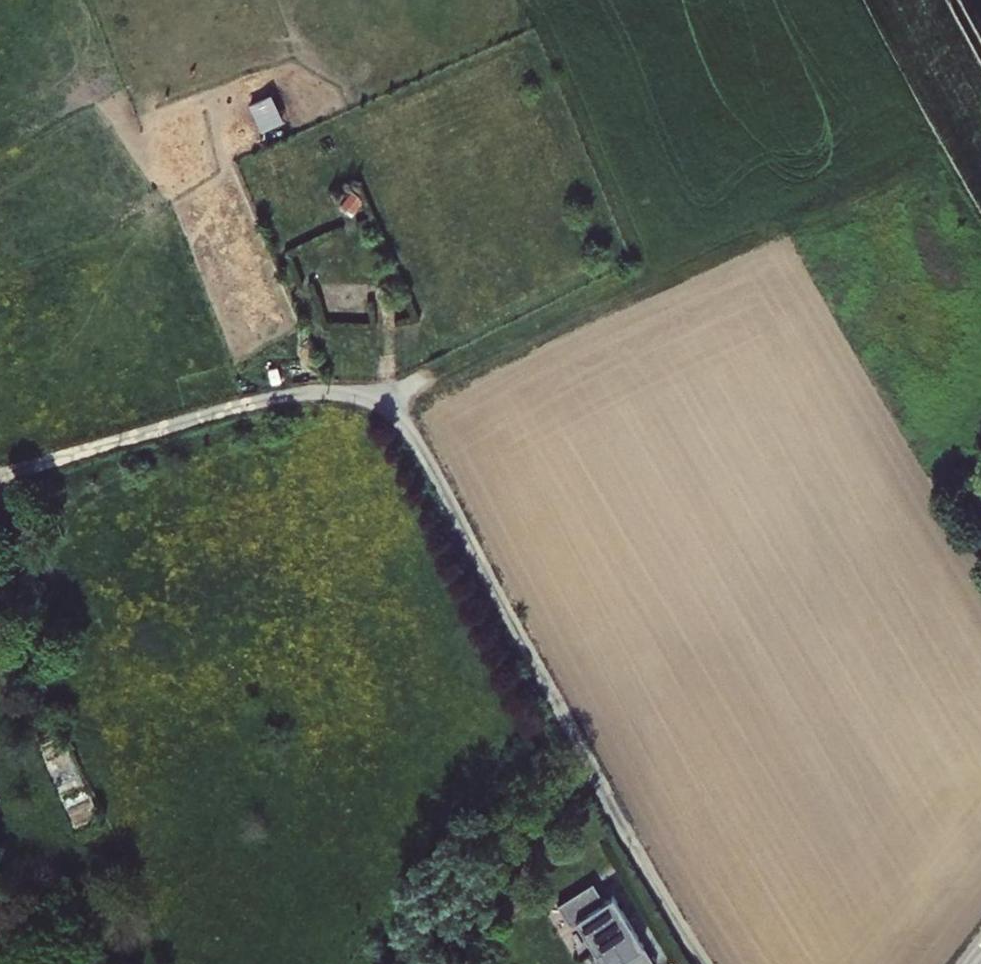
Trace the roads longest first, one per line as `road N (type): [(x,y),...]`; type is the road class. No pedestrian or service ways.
road 1 (residential): [(706,963),(629,837),(418,442),(394,412),(336,391),(282,395),(0,474)]

